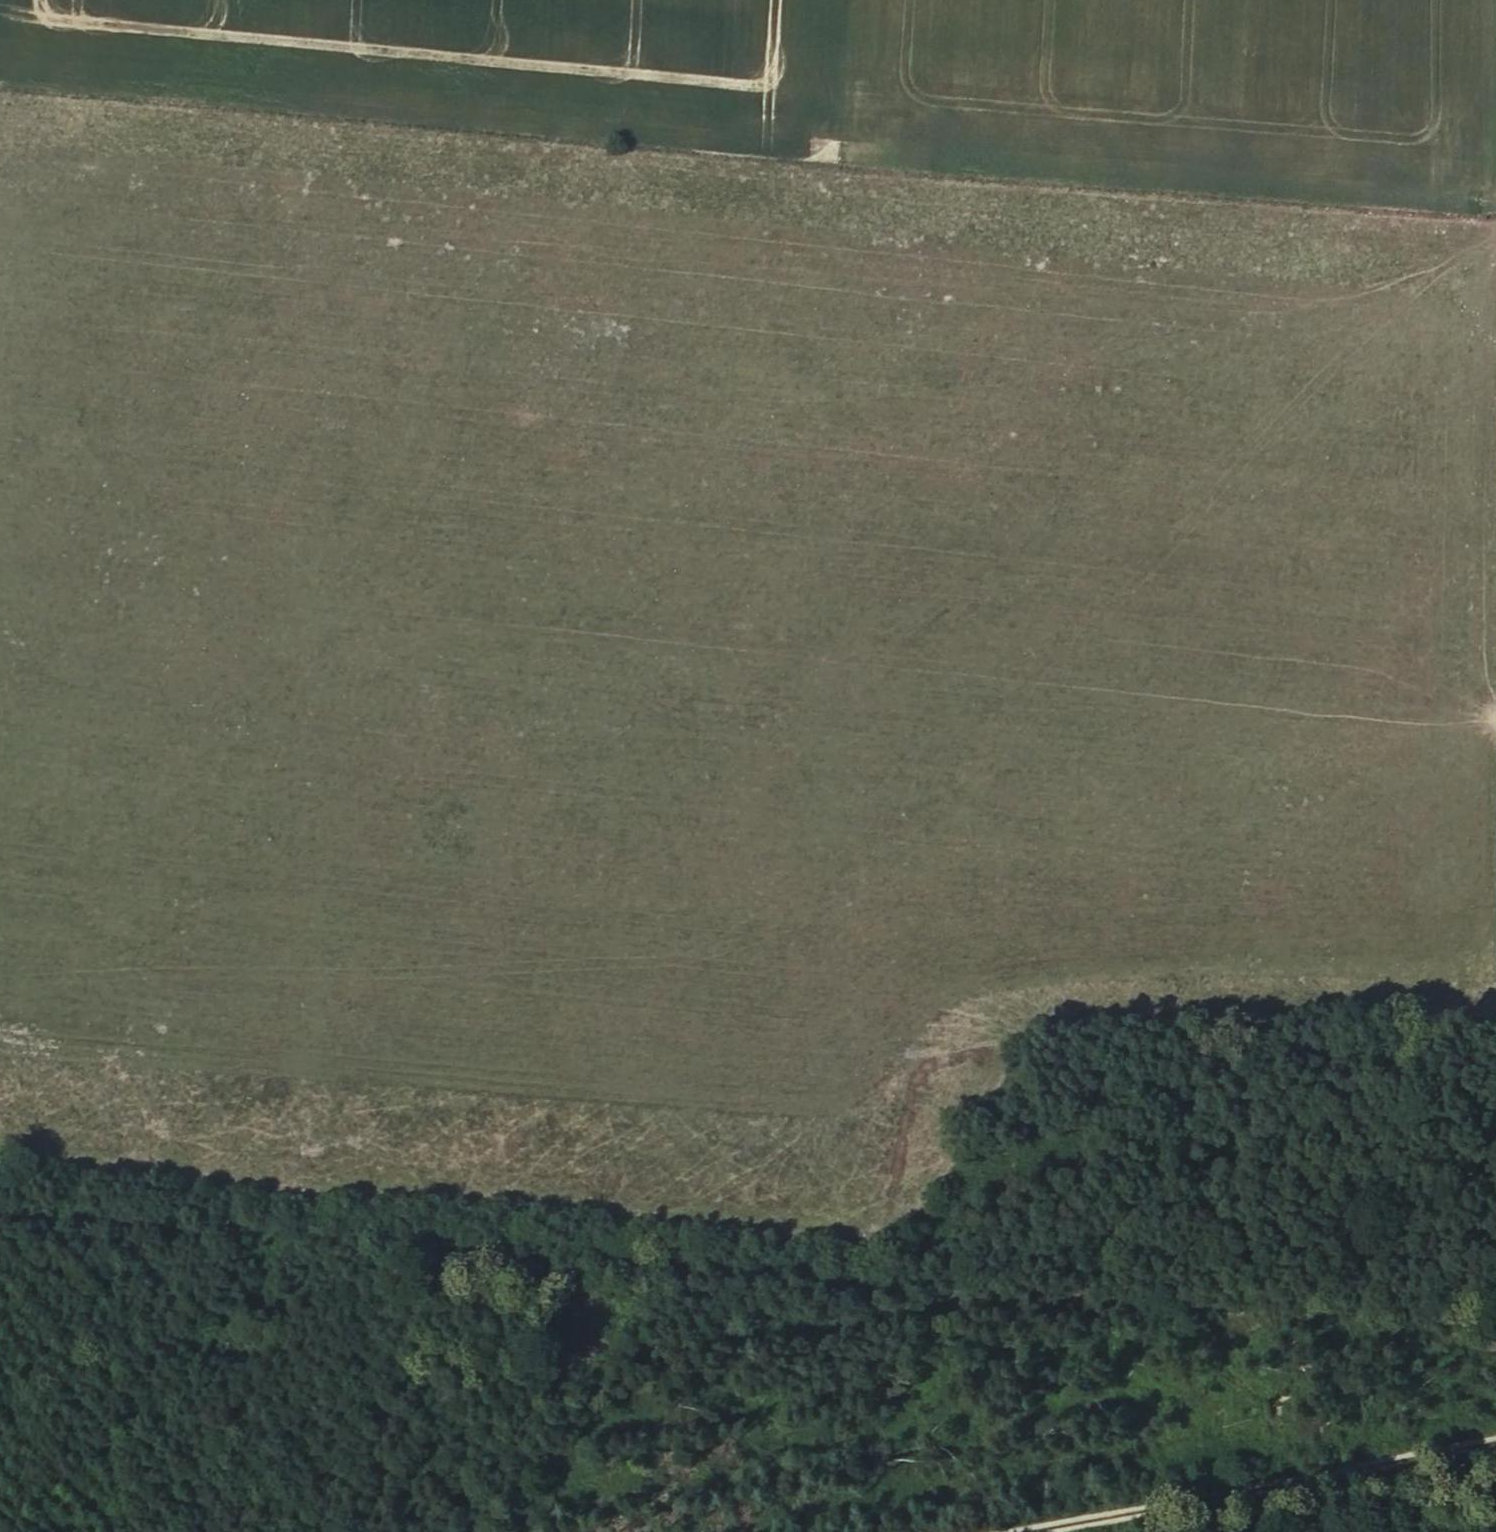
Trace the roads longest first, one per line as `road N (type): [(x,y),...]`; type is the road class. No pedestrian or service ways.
road 1 (track): [(1495,1444),(996,1531)]

